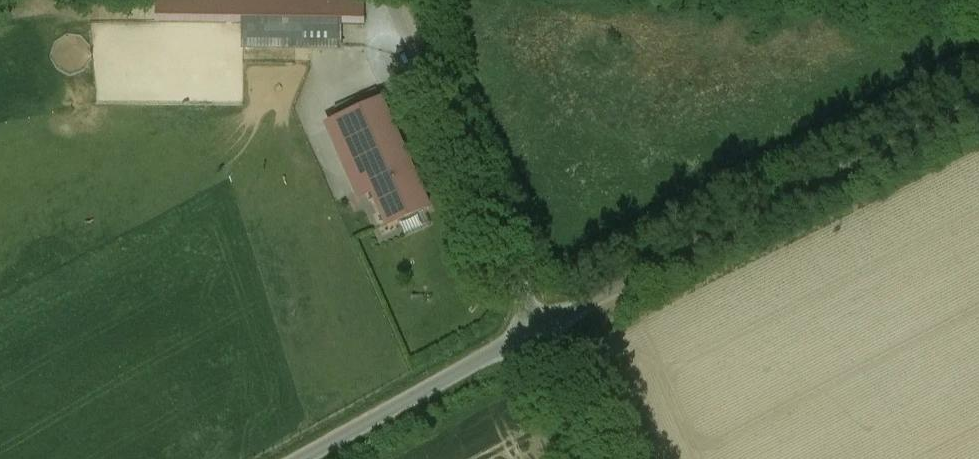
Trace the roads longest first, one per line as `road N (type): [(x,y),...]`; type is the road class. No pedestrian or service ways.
road 1 (unclassified): [(978,89),(535,329)]
road 2 (track): [(391,0),(535,329)]
road 3 (unclassified): [(535,329),(295,458)]
road 4 (unclassified): [(535,329),(595,458)]

